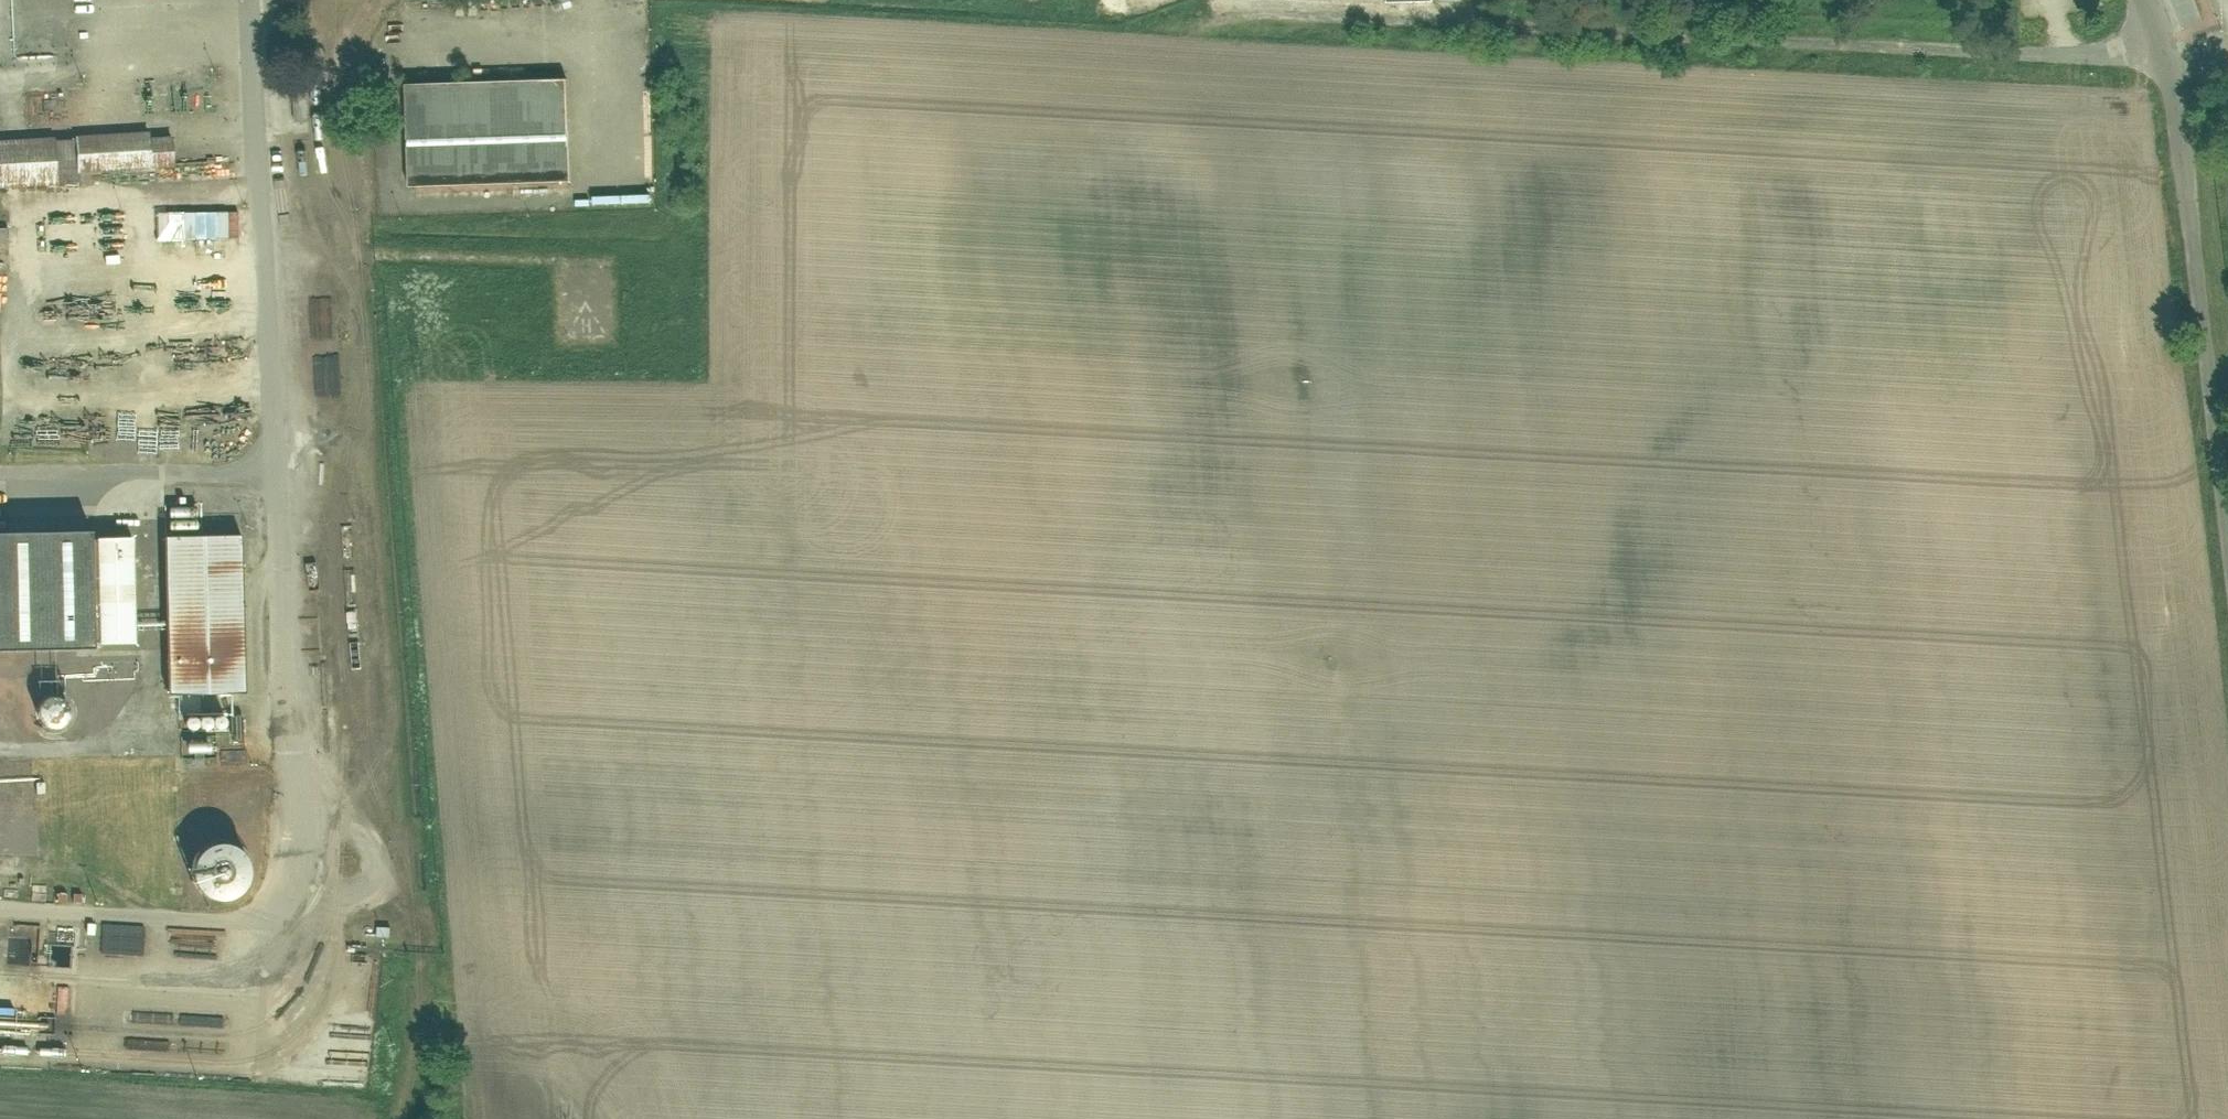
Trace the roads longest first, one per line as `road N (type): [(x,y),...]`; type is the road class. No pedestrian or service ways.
road 1 (residential): [(2227,521),(2178,97),(2150,0)]
road 2 (track): [(469,1050),(568,1072),(606,1118)]

